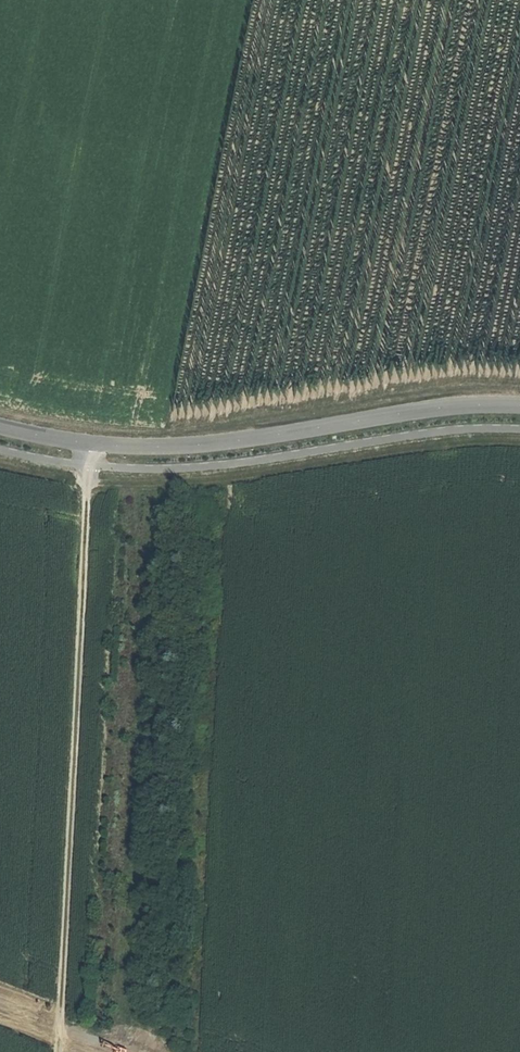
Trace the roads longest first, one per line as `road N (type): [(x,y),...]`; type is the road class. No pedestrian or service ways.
road 1 (track): [(59,1051),(90,444)]
road 2 (tertiary): [(519,406),(178,446),(90,444),(0,423)]

